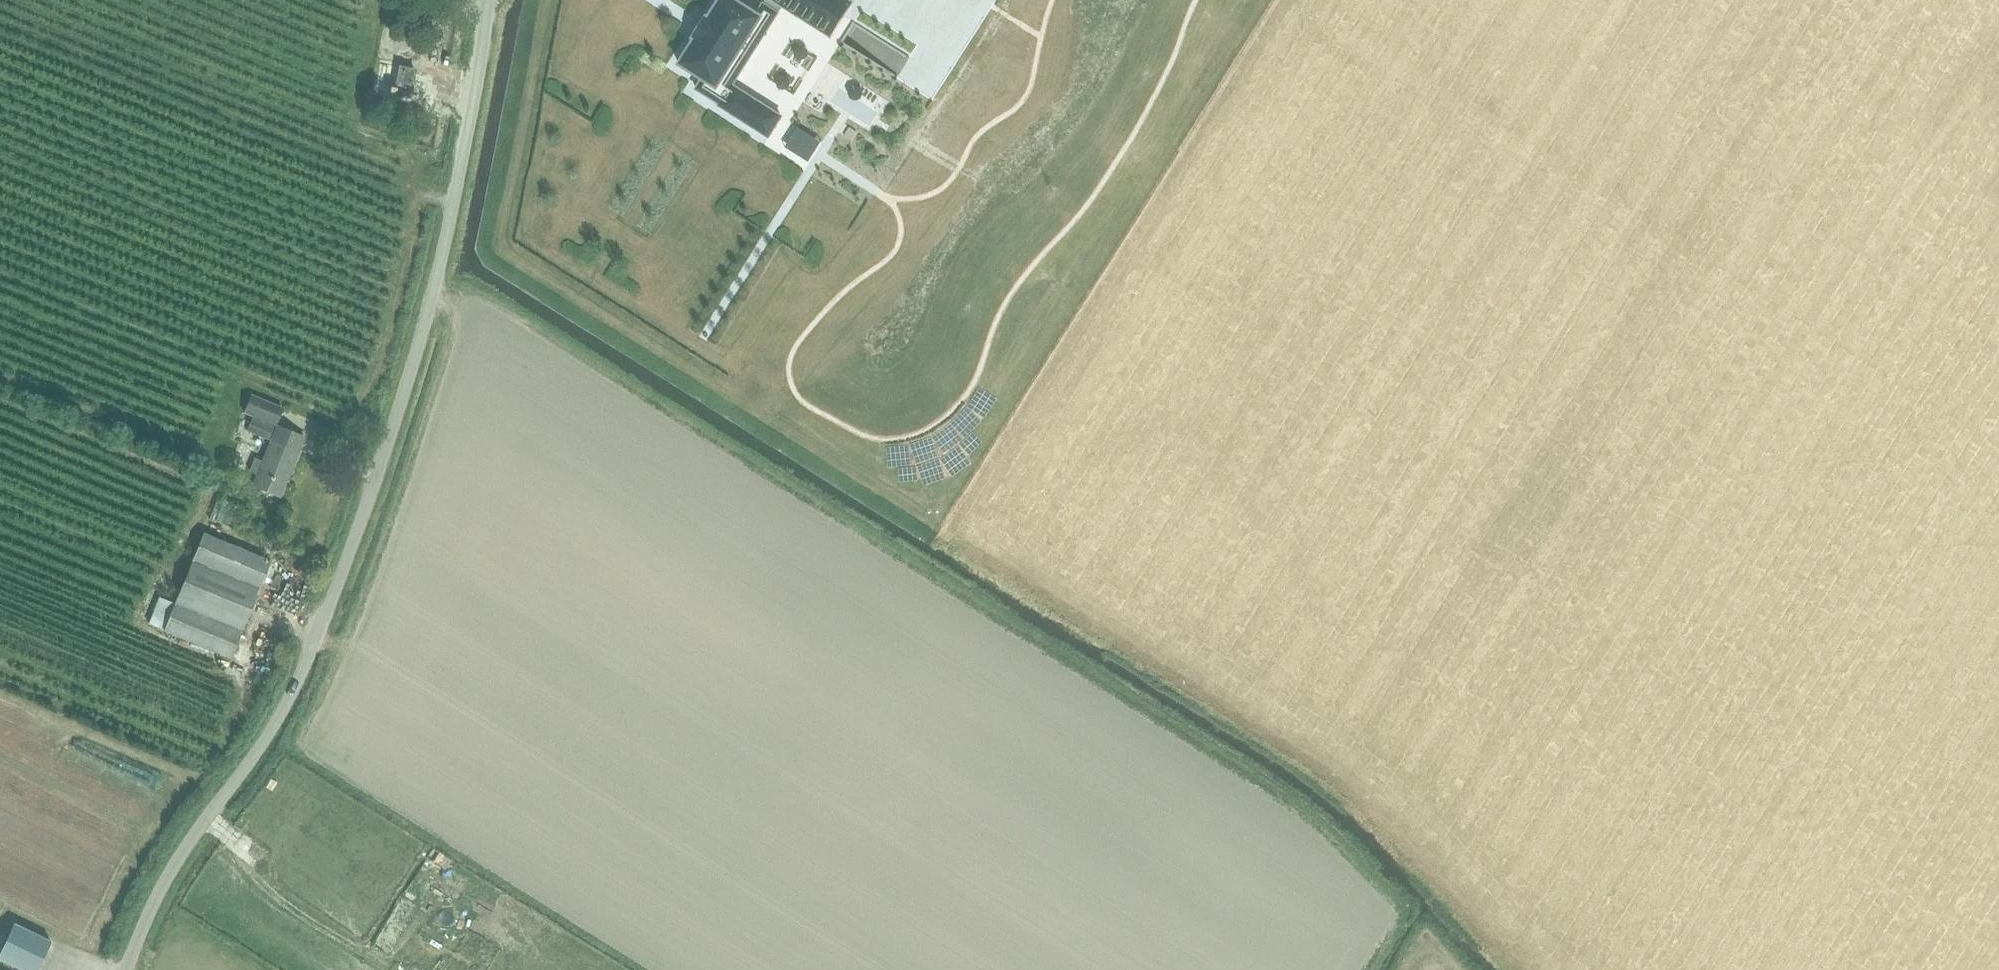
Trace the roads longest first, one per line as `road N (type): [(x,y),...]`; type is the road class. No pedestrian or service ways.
road 1 (unclassified): [(128,969),(151,902),(281,713),(317,636),(438,272),(487,0)]

